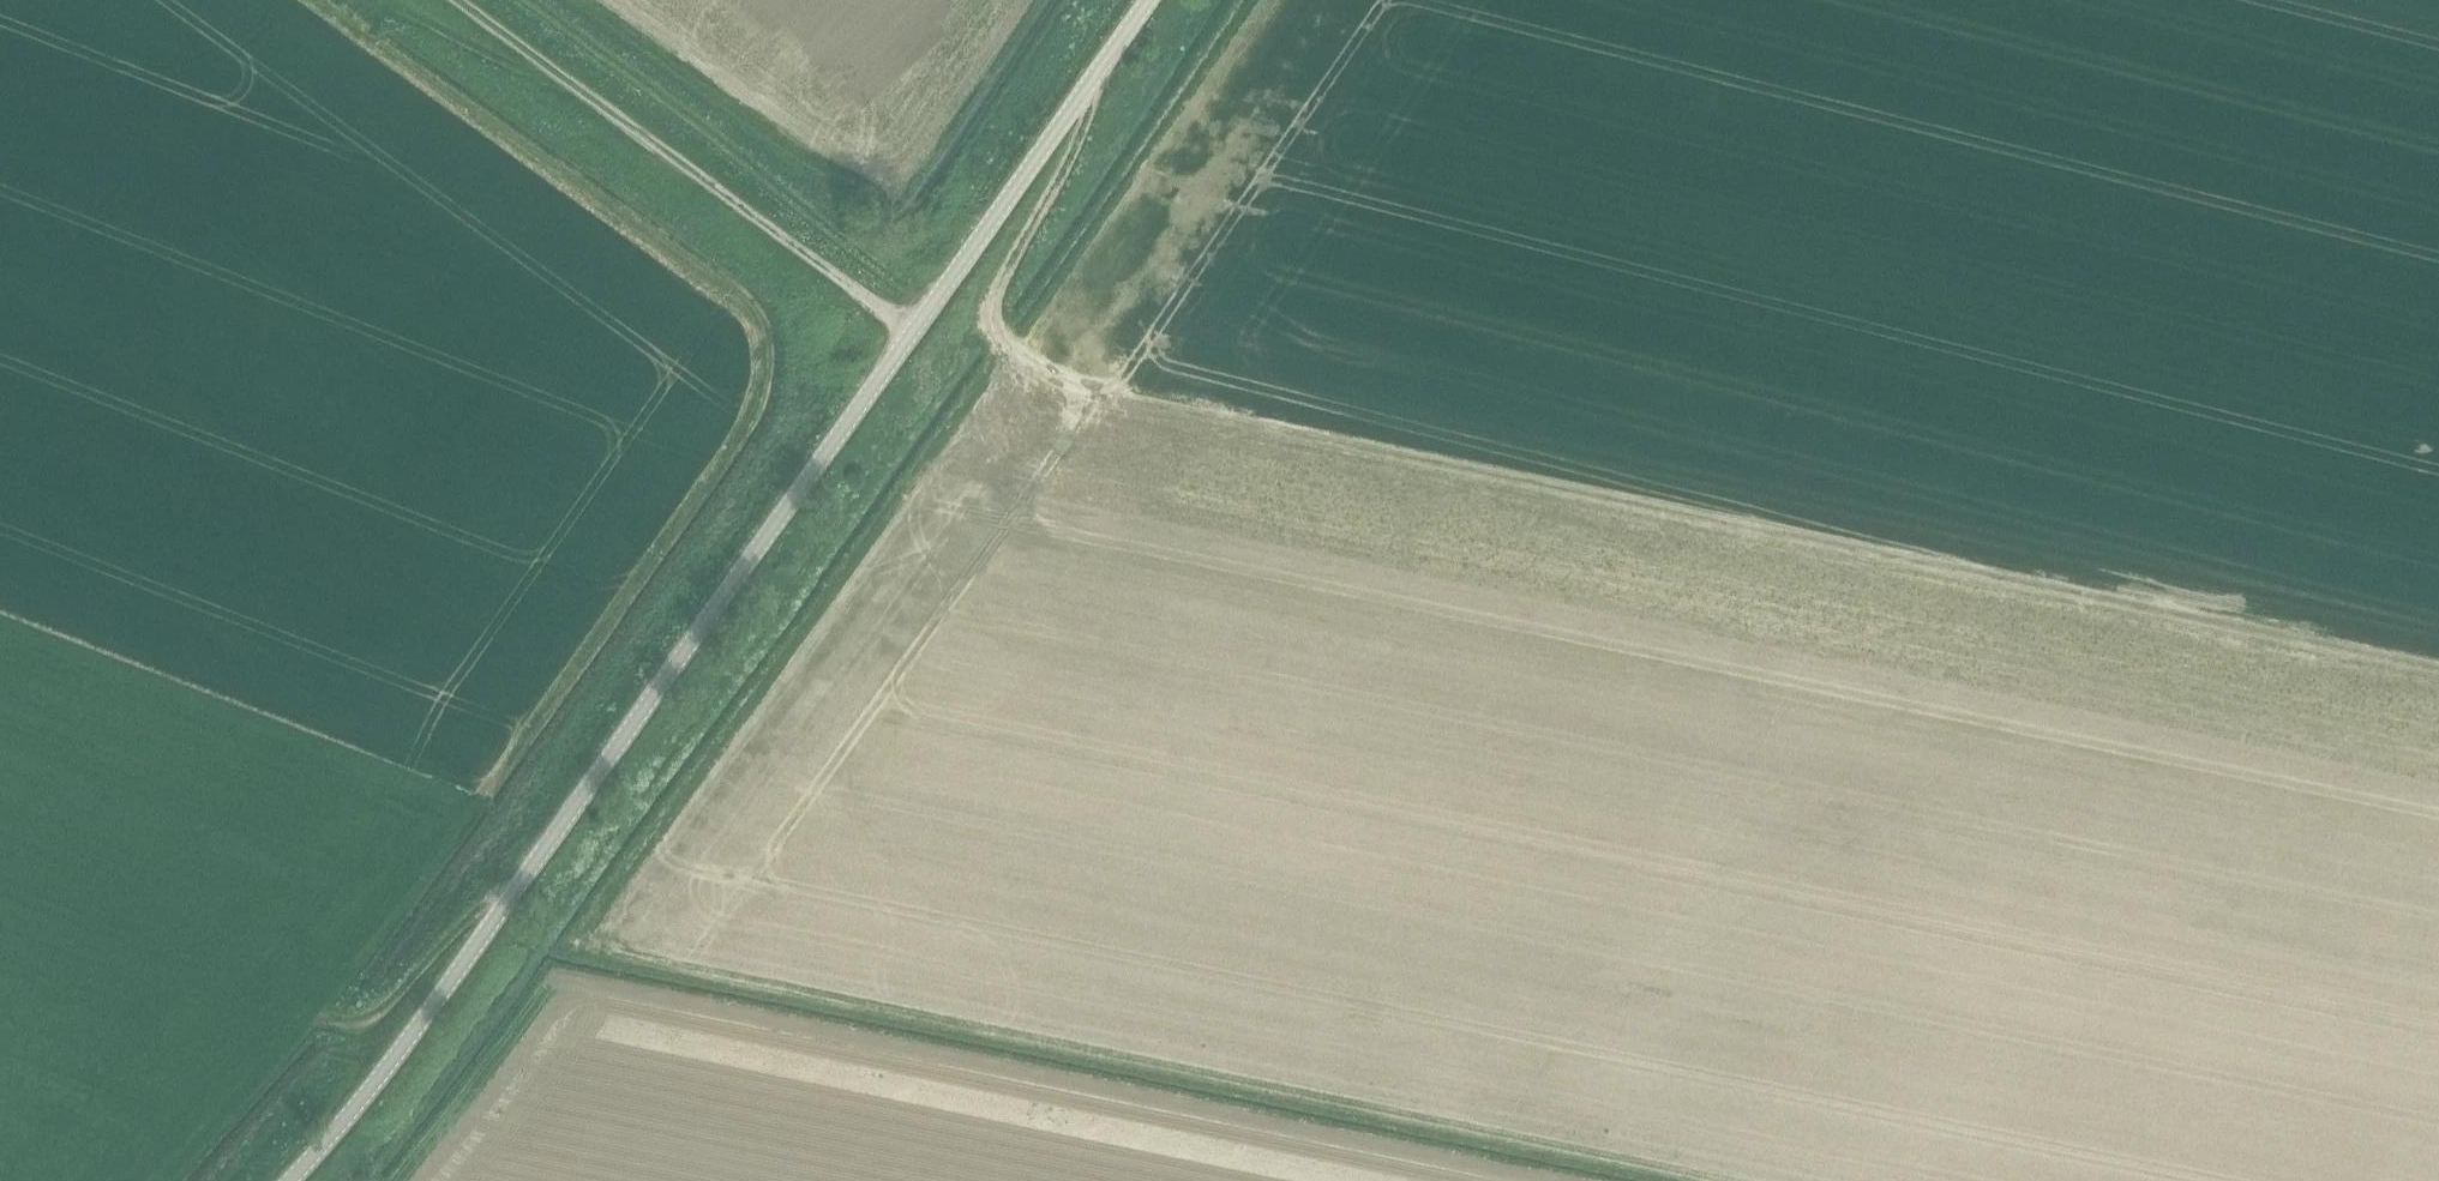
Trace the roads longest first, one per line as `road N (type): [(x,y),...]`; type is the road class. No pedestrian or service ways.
road 1 (unclassified): [(287,1180),(399,1053),(1151,0)]
road 2 (track): [(458,0),(913,333)]

